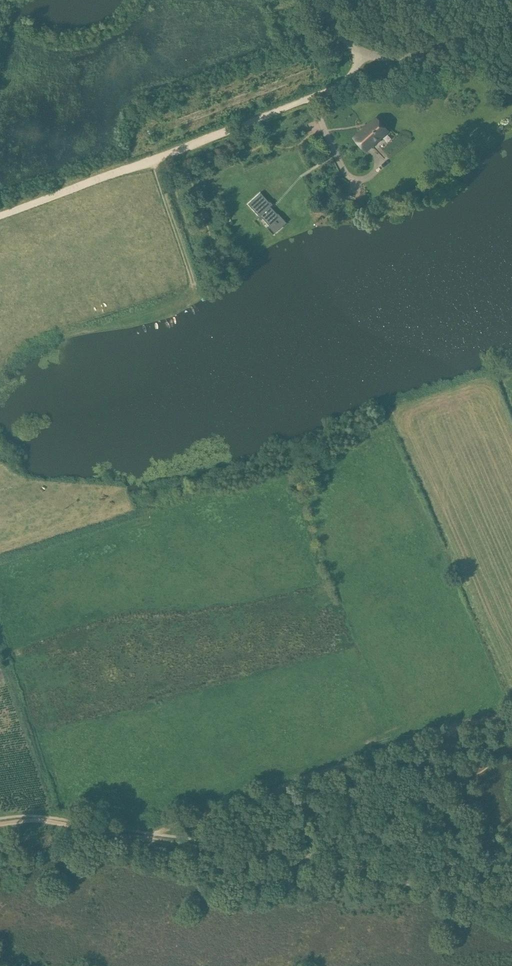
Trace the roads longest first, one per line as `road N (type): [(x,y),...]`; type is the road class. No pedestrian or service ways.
road 1 (track): [(287,108),(0,216)]
road 2 (unclassified): [(511,22),(408,55),(364,53)]

